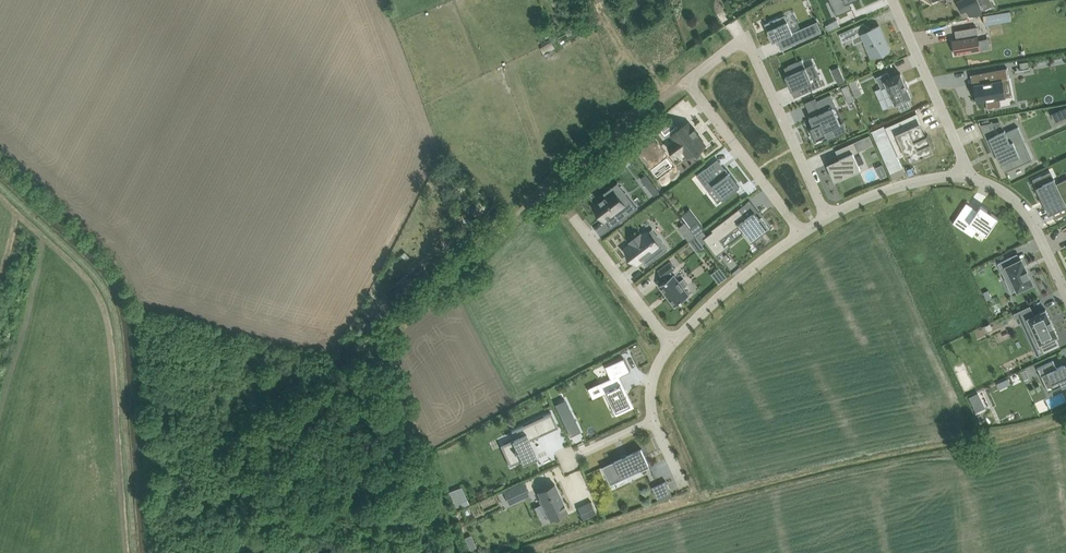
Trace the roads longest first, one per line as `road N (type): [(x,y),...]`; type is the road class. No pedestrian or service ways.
road 1 (track): [(686,80),(578,161),(375,345),(431,457),(459,552)]
road 2 (track): [(515,552),(815,467),(943,439),(1000,436),(1065,416)]
road 3 (residential): [(828,216),(748,38),(686,80),(804,231)]
road 4 (residential): [(894,0),(965,176)]
road 5 (residential): [(804,231),(672,345)]
road 6 (residential): [(1065,293),(1022,208),(965,176)]
road 7 (residential): [(575,219),(672,345)]
road 8 (residential): [(965,176),(904,184),(828,216)]

